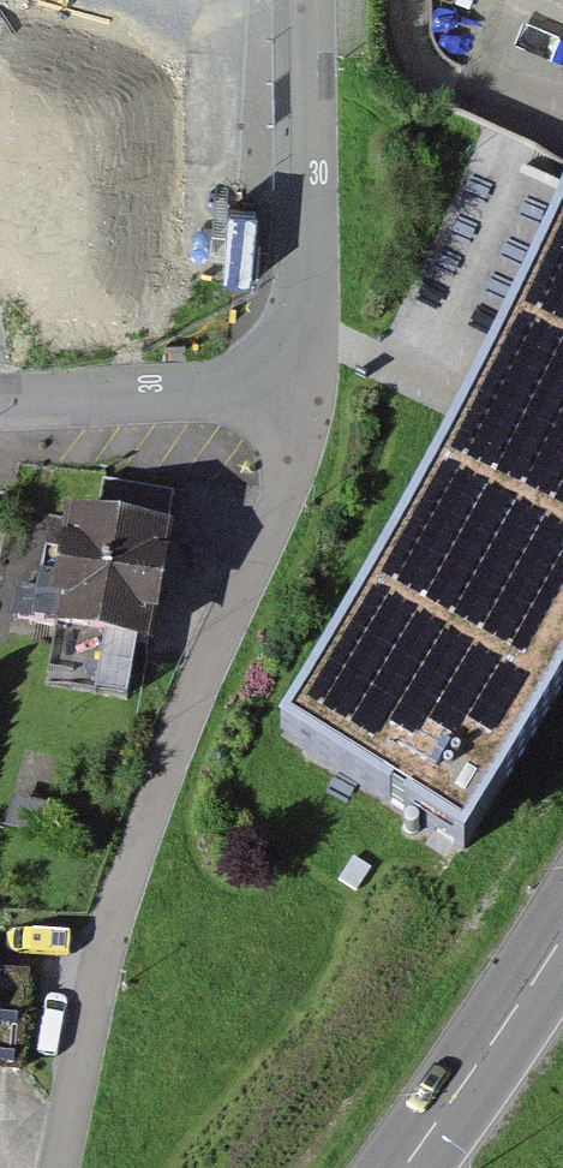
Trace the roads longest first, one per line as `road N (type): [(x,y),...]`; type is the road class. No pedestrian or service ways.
road 1 (residential): [(305,390),(288,489),(192,701),(133,859),(61,1167)]
road 2 (residential): [(307,0),(305,390)]
road 3 (residential): [(305,390),(0,399)]
road 4 (primary): [(562,931),(404,1167)]

